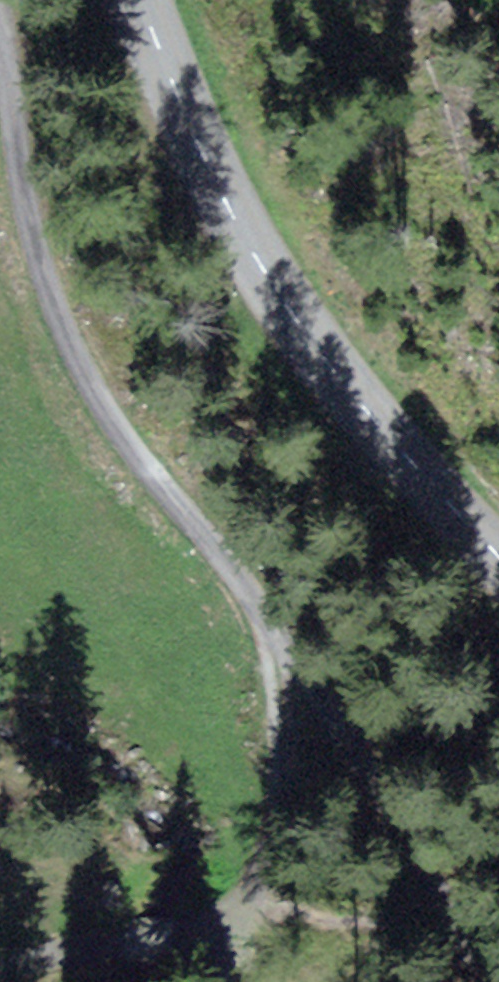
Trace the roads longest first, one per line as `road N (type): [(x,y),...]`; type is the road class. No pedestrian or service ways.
road 1 (residential): [(498,978),(273,627),(95,399),(27,215),(0,80)]
road 2 (tertiary): [(140,0),(232,214),(272,281),(370,413),(498,557)]
road 3 (track): [(273,627),(276,835),(250,899)]
road 4 (track): [(206,924),(0,977)]

